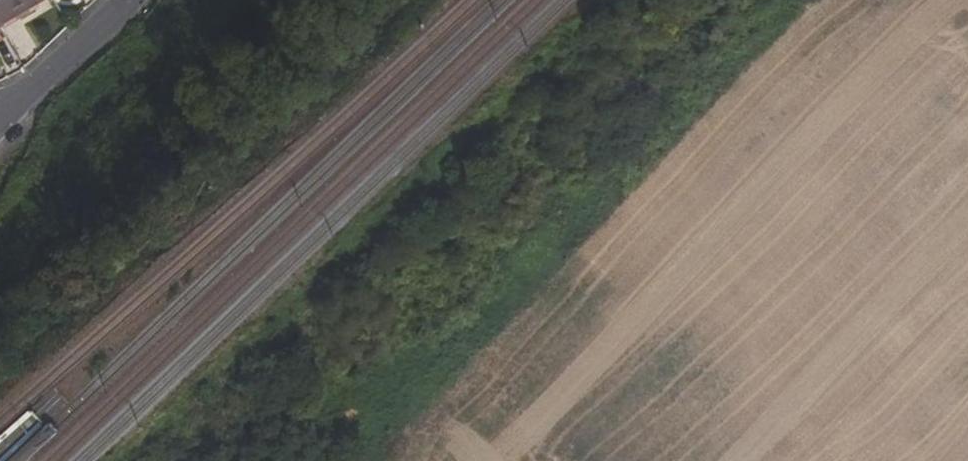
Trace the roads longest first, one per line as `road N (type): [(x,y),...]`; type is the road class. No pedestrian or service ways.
road 1 (residential): [(9,102),(120,0)]

